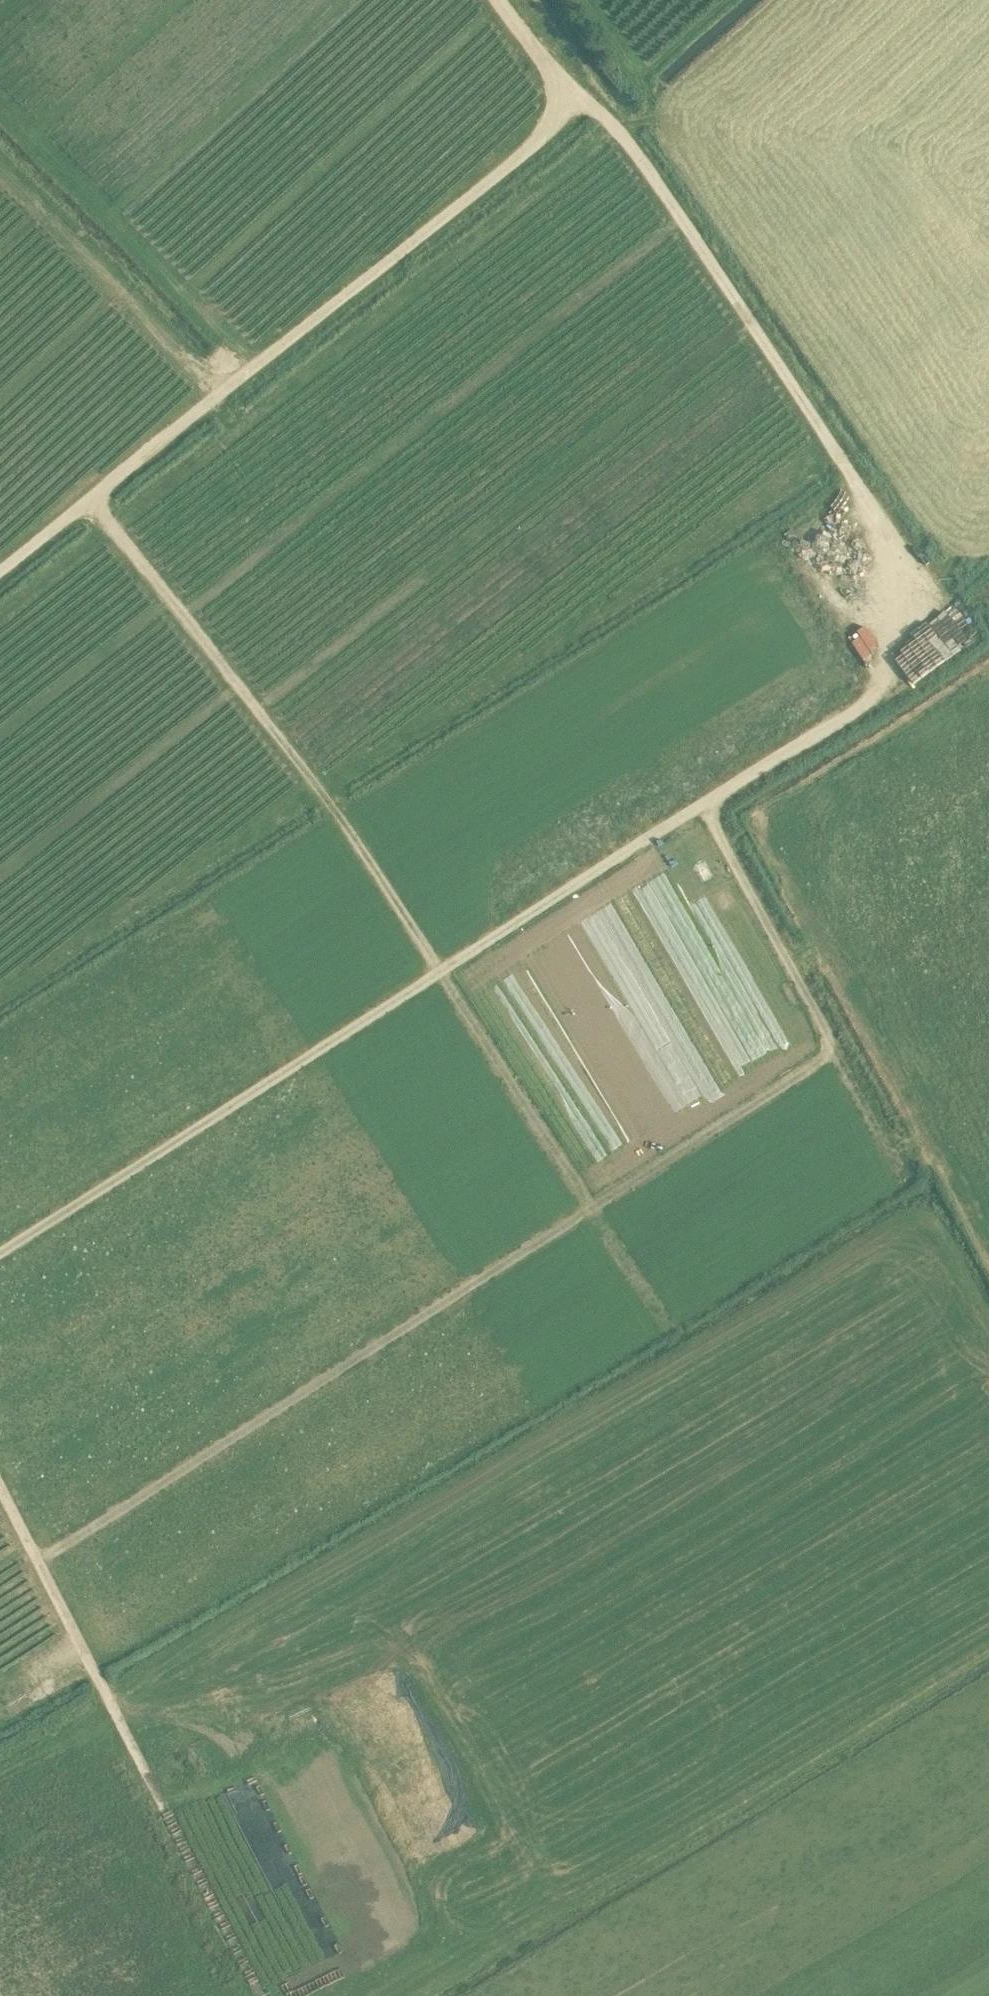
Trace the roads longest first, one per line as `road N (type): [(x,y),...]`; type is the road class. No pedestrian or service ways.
road 1 (track): [(0,567),(555,123),(562,105),(552,76),(498,0)]
road 2 (track): [(259,1995),(0,1491)]

